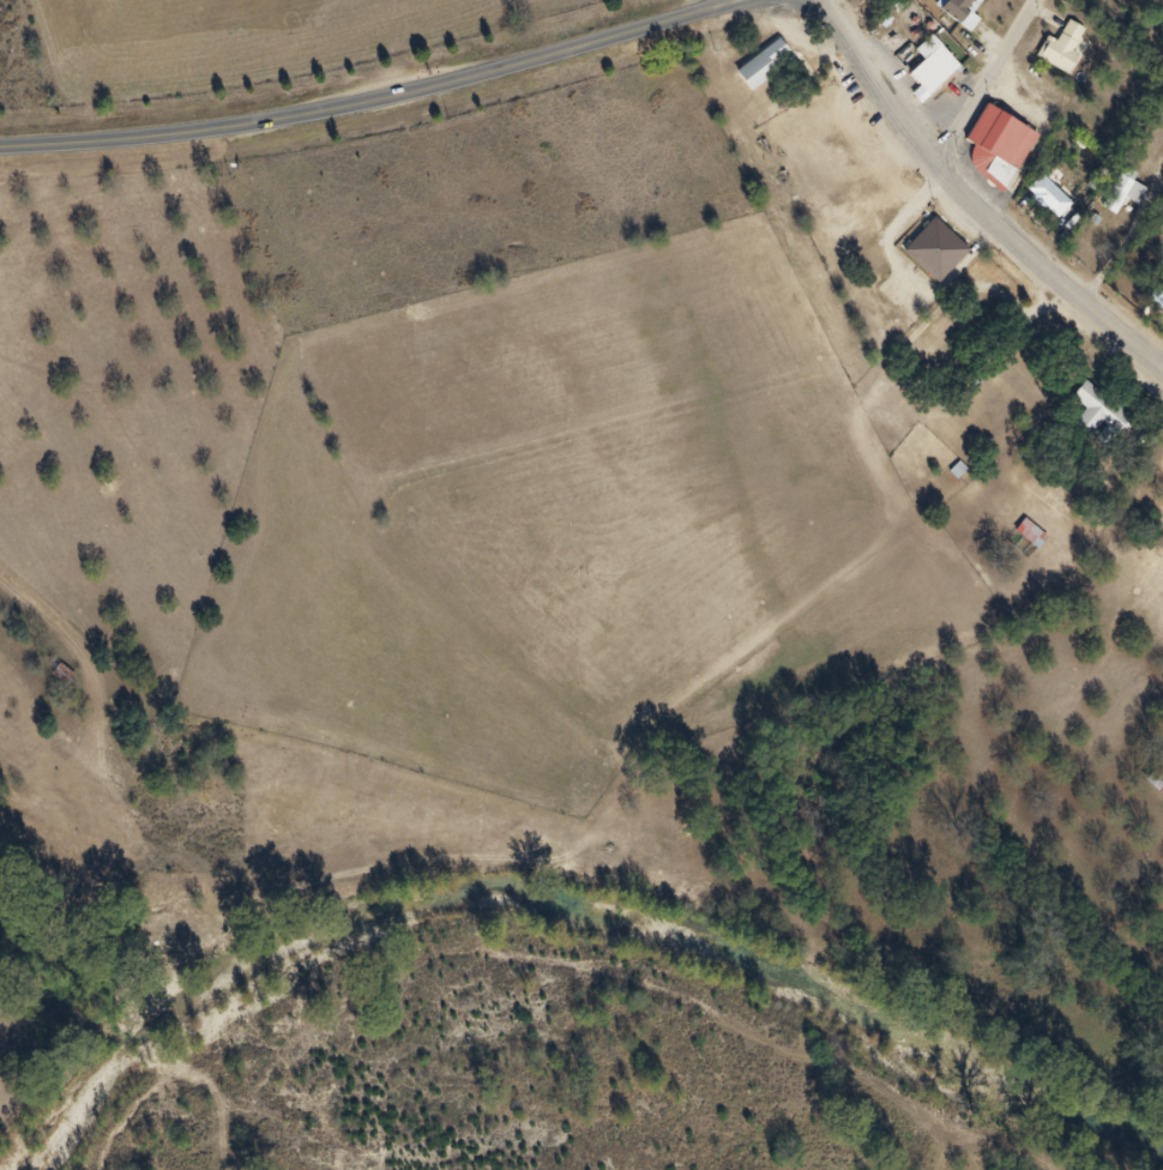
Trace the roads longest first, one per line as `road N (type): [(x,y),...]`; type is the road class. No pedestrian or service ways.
road 1 (secondary): [(0,144),(189,128),(385,95),(727,0)]
road 2 (secondary): [(1162,375),(1037,269),(935,163)]
road 3 (secondary): [(935,163),(820,0)]
road 4 (residential): [(935,163),(1033,0)]

